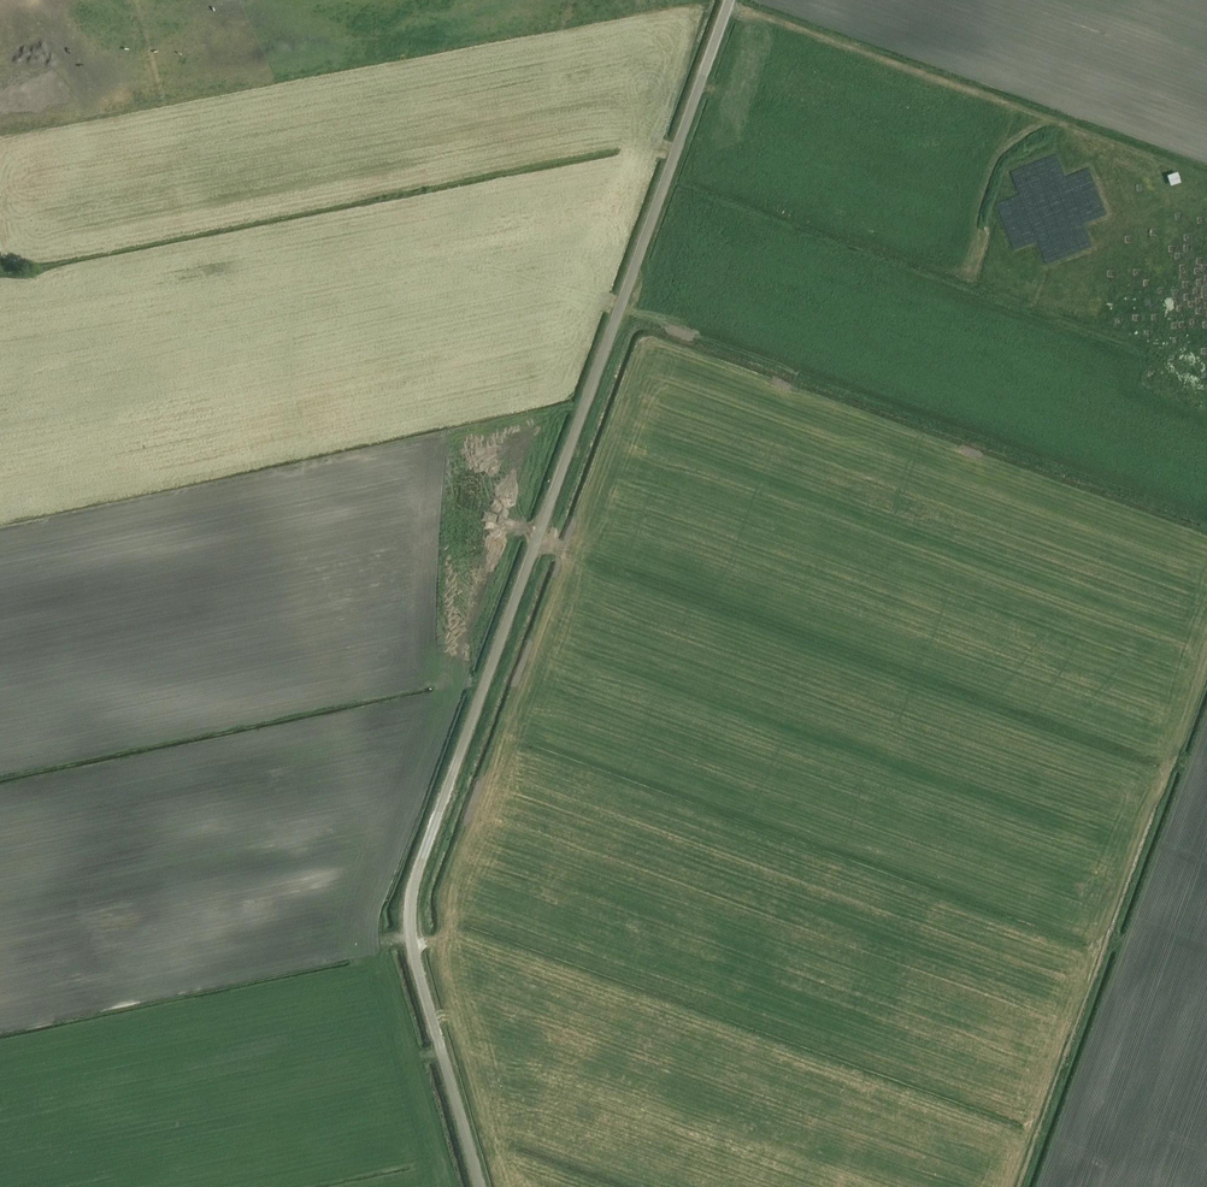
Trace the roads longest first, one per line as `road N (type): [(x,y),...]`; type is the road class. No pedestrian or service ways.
road 1 (unclassified): [(480,1186),(415,956),(411,888),(729,0)]

